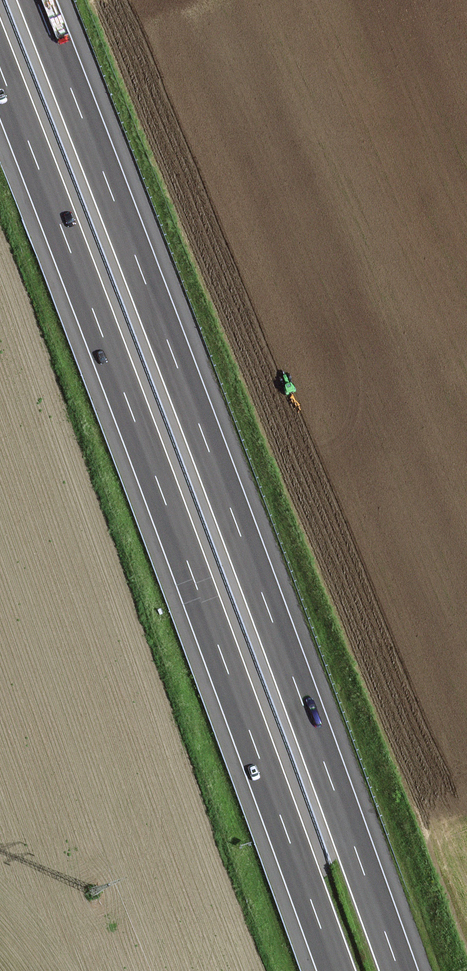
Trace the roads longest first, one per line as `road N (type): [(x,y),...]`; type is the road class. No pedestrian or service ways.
road 1 (motorway): [(399,970),(37,0)]
road 2 (motorway): [(0,68),(335,970)]

